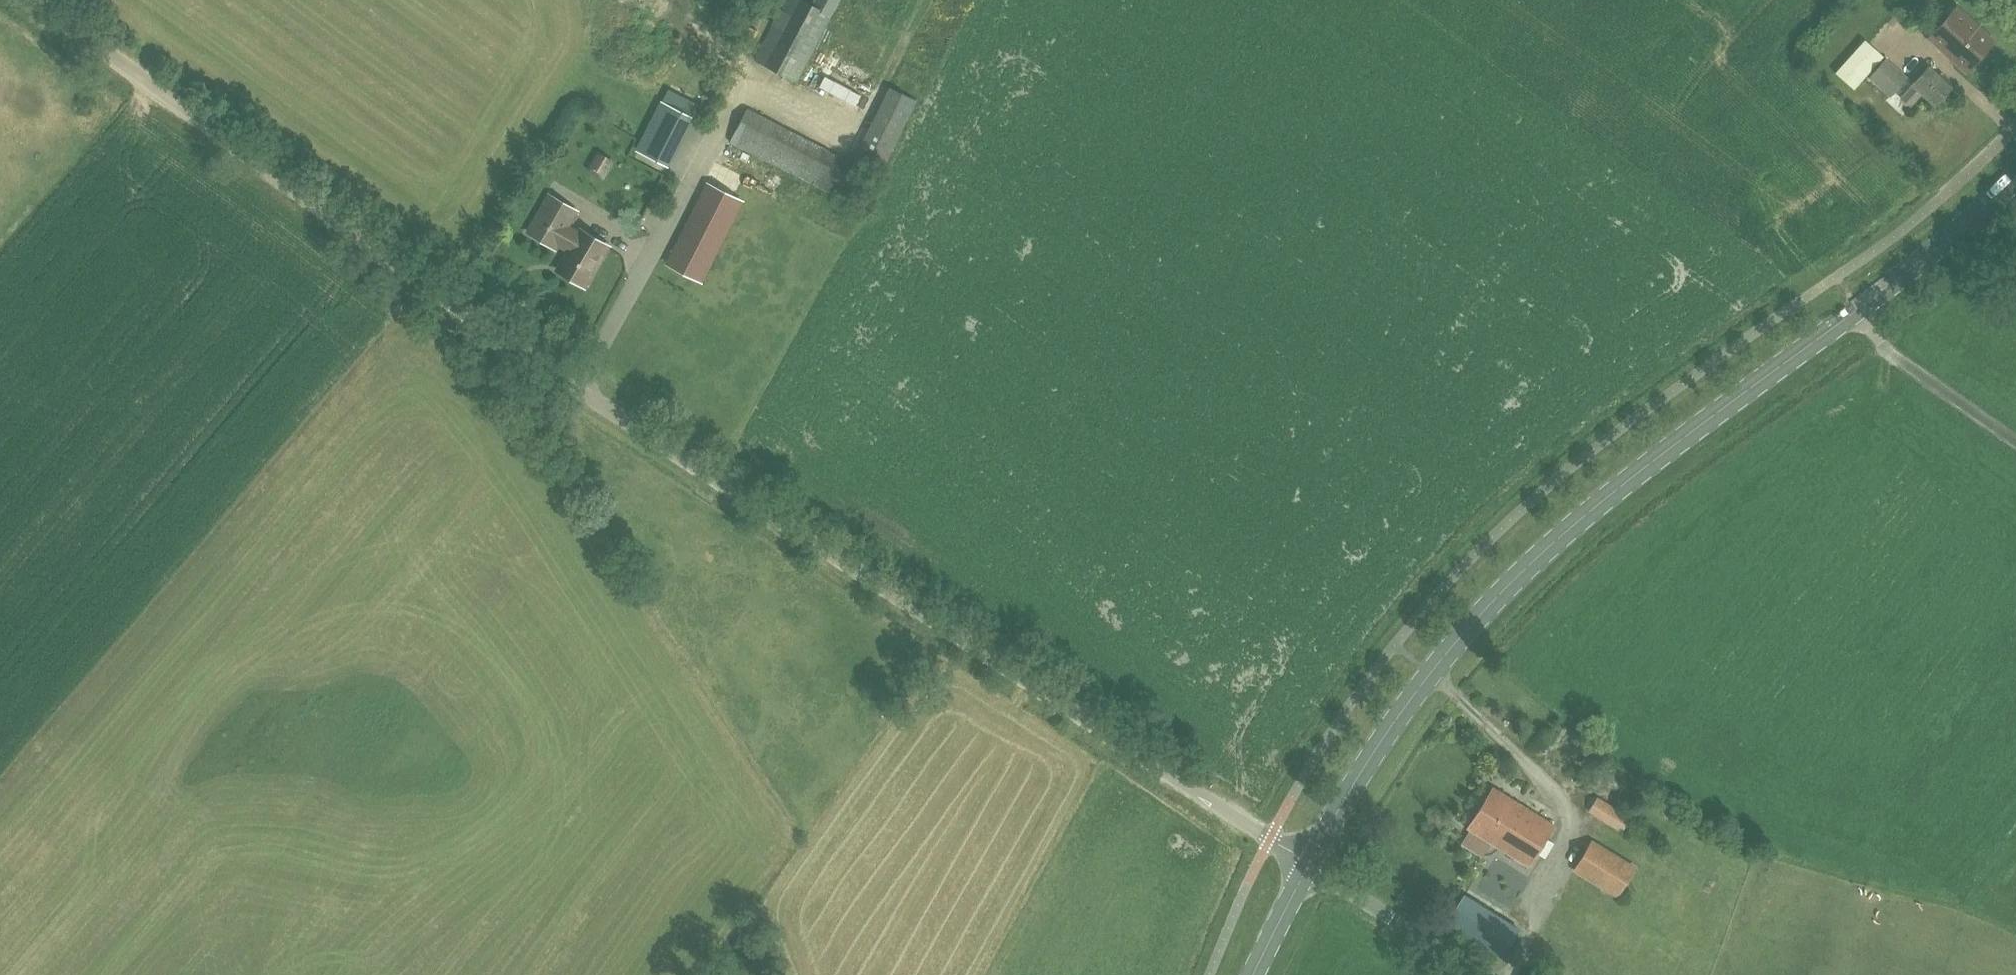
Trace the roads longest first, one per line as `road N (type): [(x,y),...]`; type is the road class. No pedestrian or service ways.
road 1 (unclassified): [(1310,861),(722,482),(32,0)]
road 2 (secondary): [(1310,861),(1402,714),(1590,518),(2015,179)]
road 3 (unclassified): [(1476,974),(1310,861)]
road 4 (secondary): [(1254,974),(1310,861)]

